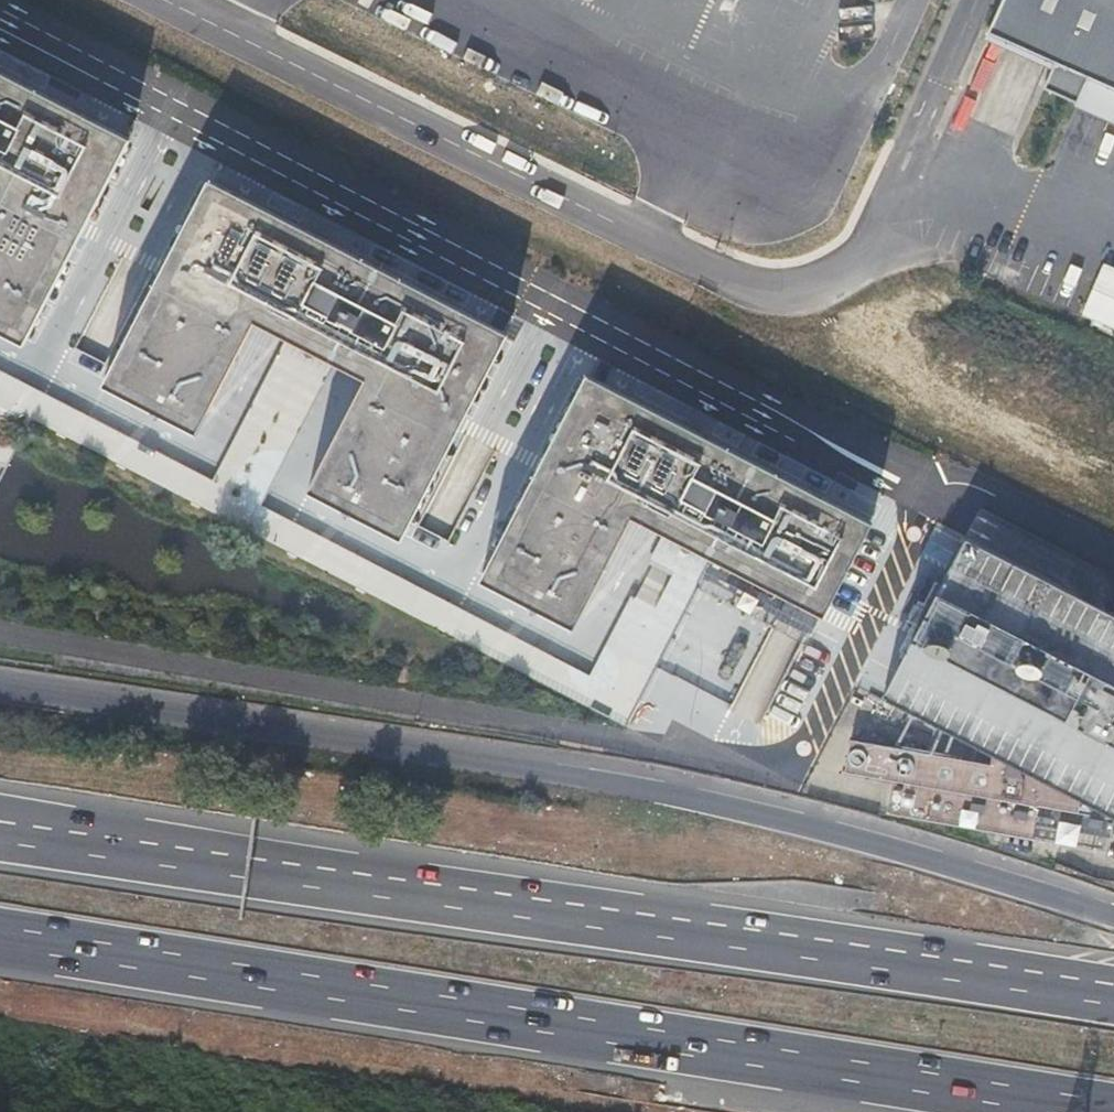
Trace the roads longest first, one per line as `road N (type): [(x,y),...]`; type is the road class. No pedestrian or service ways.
road 1 (motorway): [(1113,918),(638,792),(0,695)]
road 2 (motorway): [(1113,998),(0,827)]
road 3 (motorway): [(0,939),(1102,1111)]
road 4 (unclassified): [(819,439),(0,12)]
road 5 (unclassified): [(161,0),(766,295),(812,288),(865,259)]

